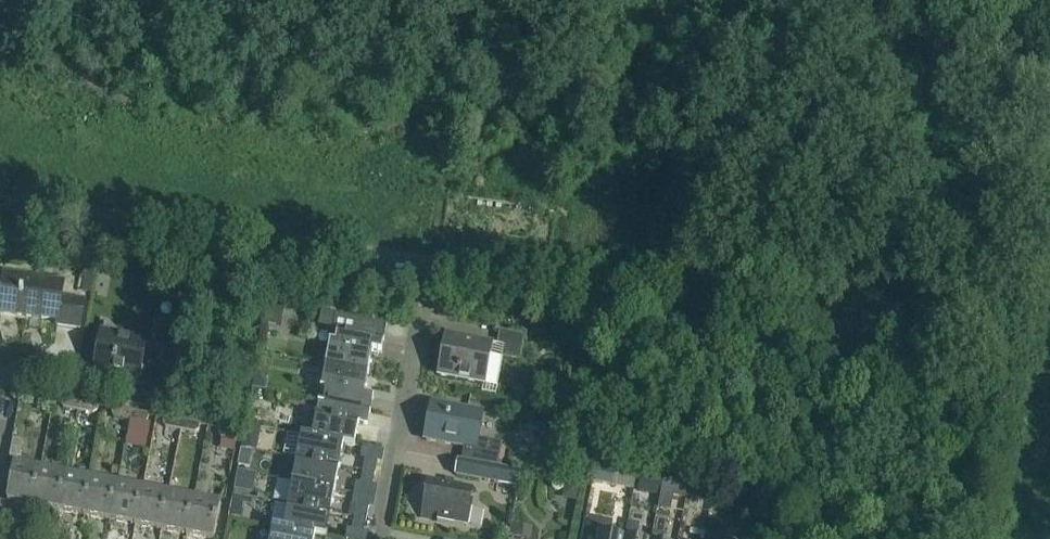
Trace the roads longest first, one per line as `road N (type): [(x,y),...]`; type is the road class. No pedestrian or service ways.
road 1 (unclassified): [(927,322),(430,272),(0,214)]
road 2 (residential): [(379,538),(419,336)]

